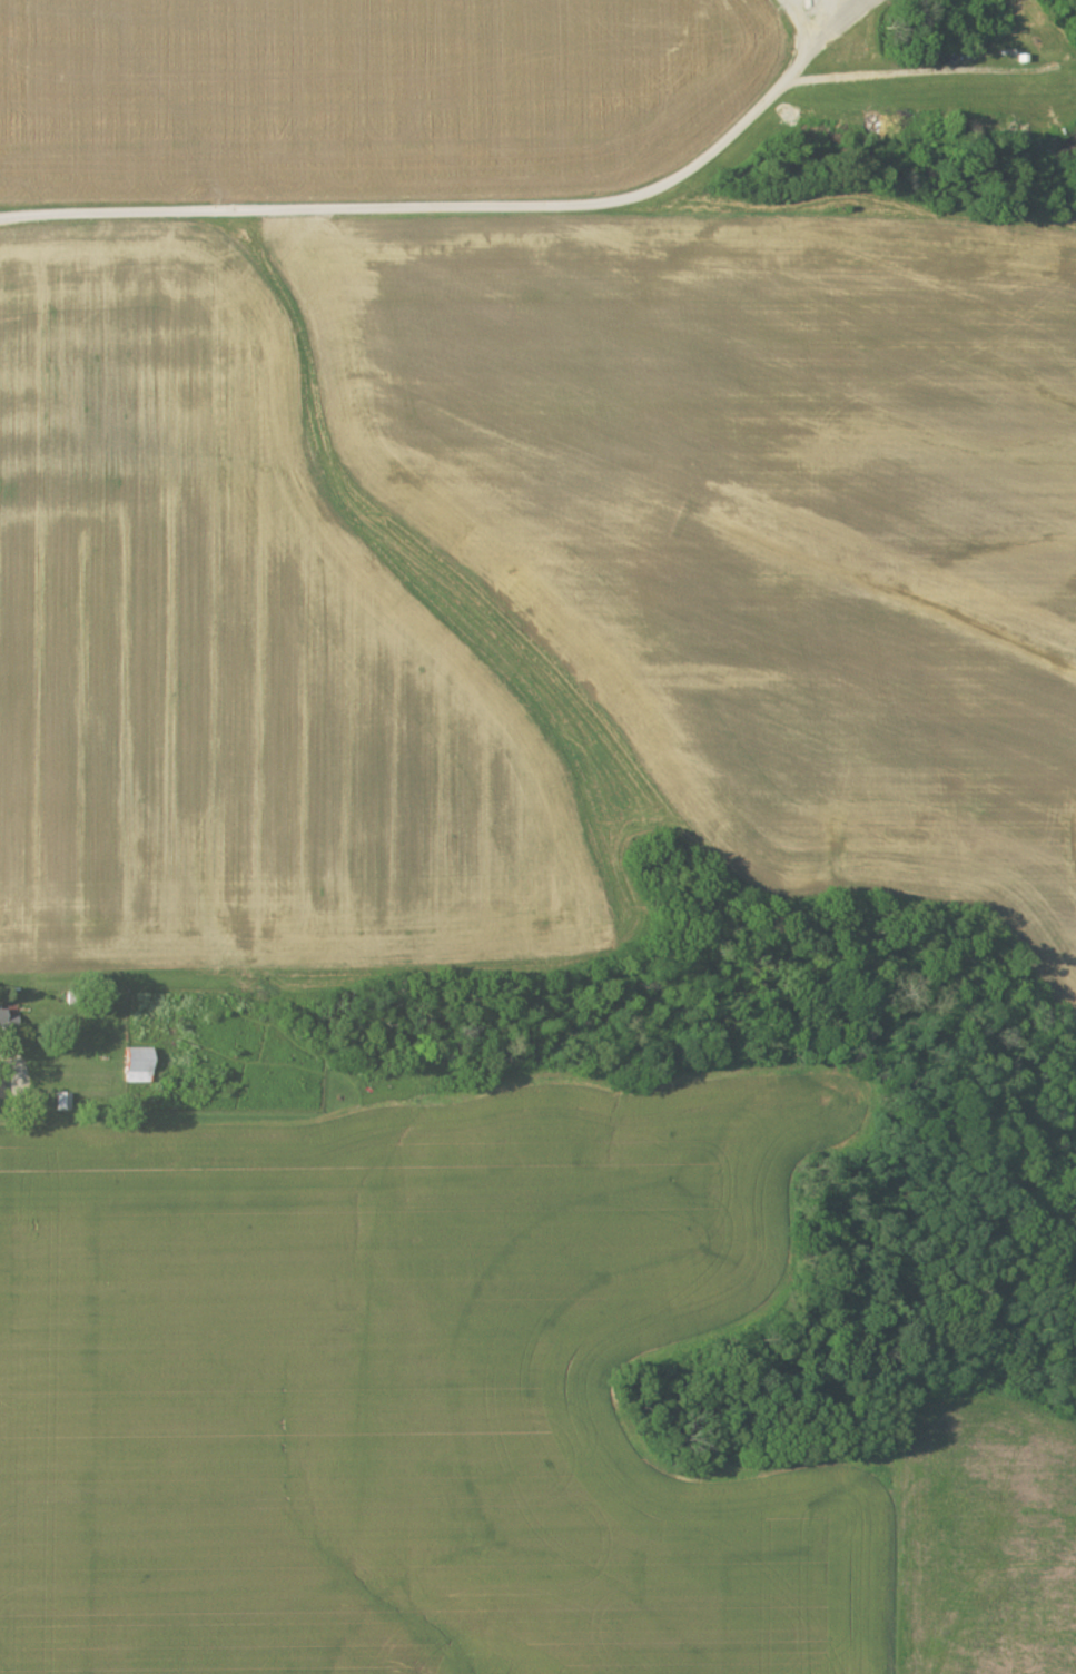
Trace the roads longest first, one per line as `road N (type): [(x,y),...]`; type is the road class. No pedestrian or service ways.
road 1 (residential): [(0,219),(615,198),(659,188),(801,62),(832,0)]

